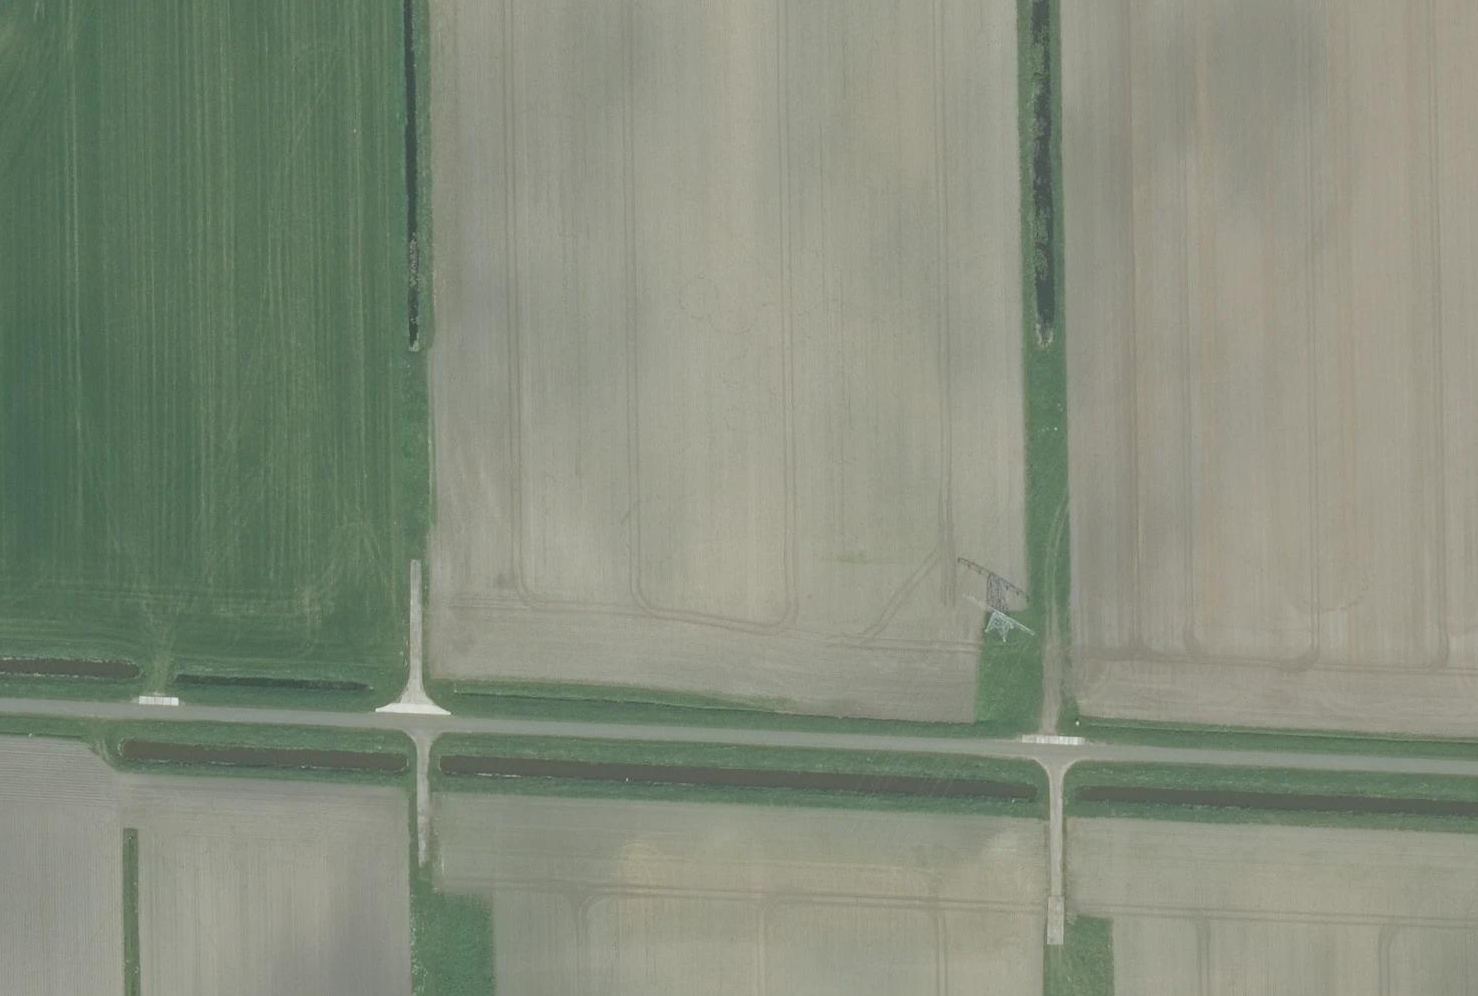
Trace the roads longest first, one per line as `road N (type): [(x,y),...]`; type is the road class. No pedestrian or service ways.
road 1 (unclassified): [(1477,768),(0,704)]

